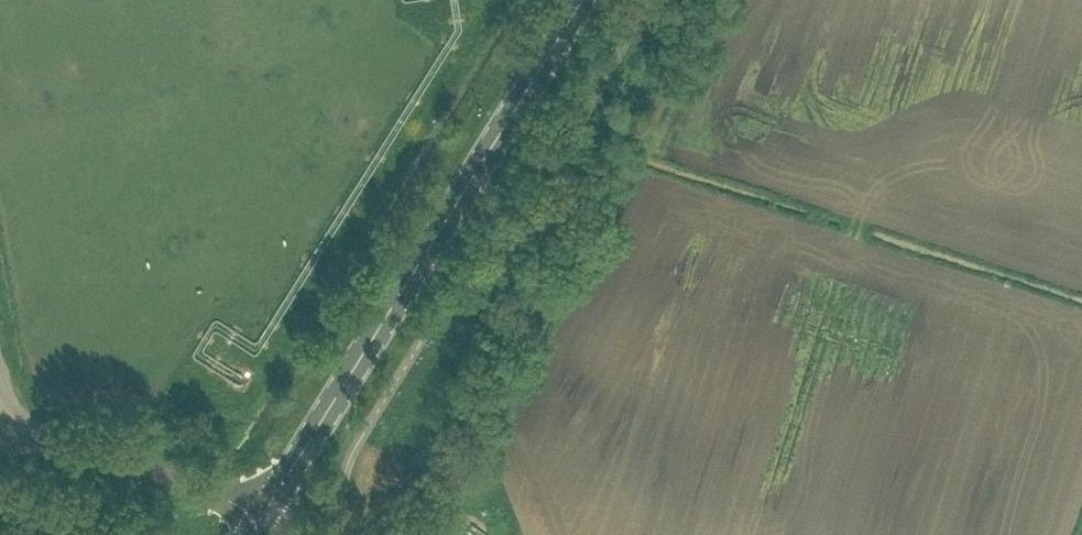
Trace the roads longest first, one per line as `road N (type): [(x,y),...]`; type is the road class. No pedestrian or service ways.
road 1 (secondary): [(260,521),(579,0)]
road 2 (unclassified): [(260,521),(115,451),(63,441),(7,442)]

